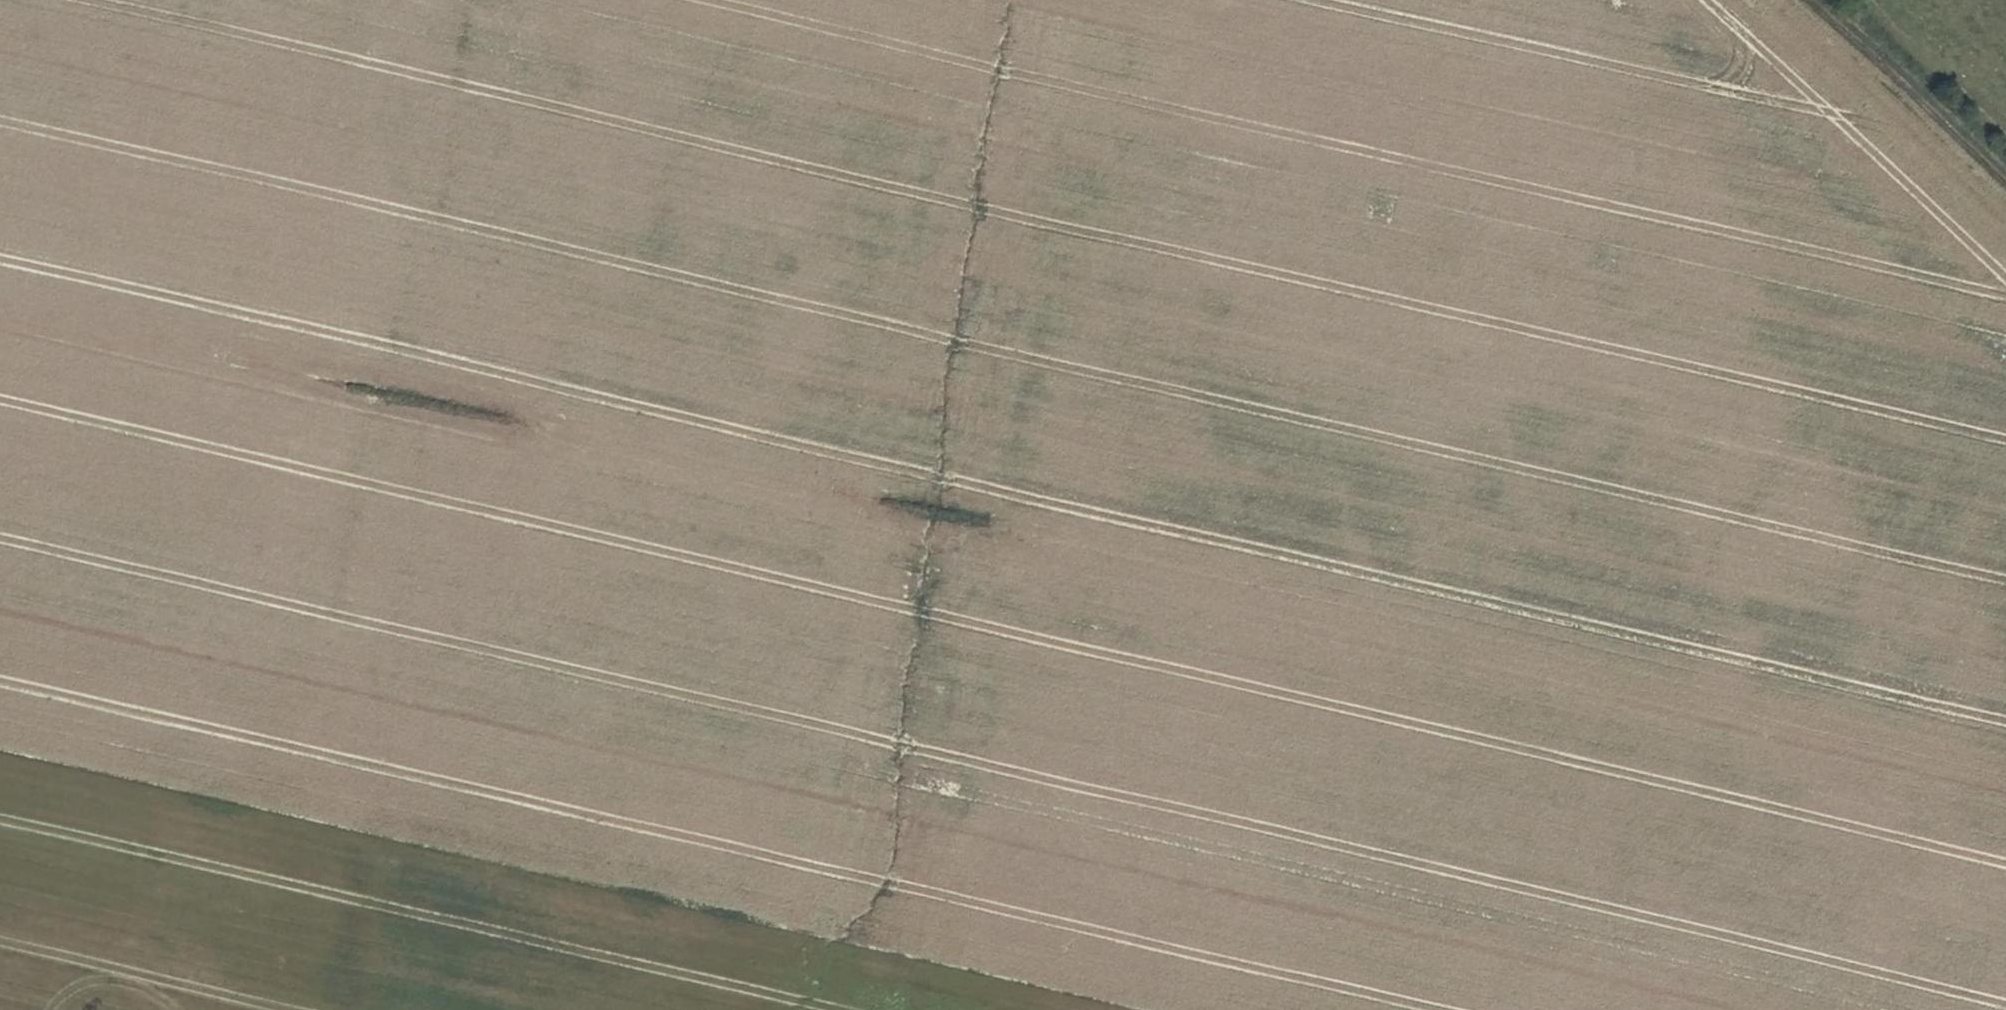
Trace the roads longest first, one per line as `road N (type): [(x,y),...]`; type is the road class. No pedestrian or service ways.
road 1 (track): [(2005,186),(1812,0)]

